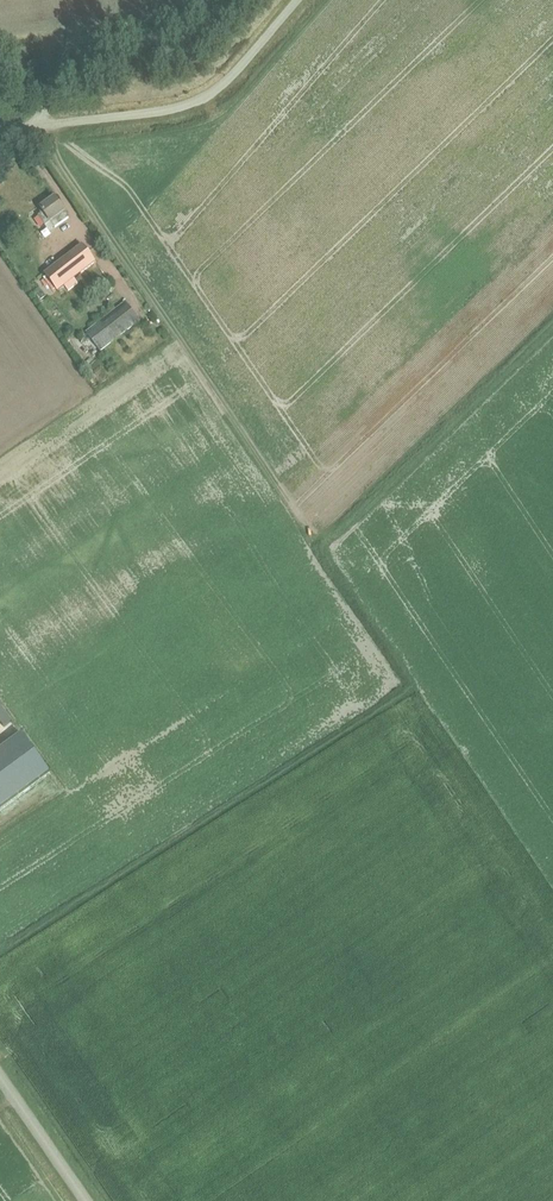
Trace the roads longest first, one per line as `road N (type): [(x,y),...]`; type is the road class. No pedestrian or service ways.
road 1 (unclassified): [(0,131),(195,102),(234,75),(299,0)]
road 2 (unclassified): [(89,1200),(0,1073)]

